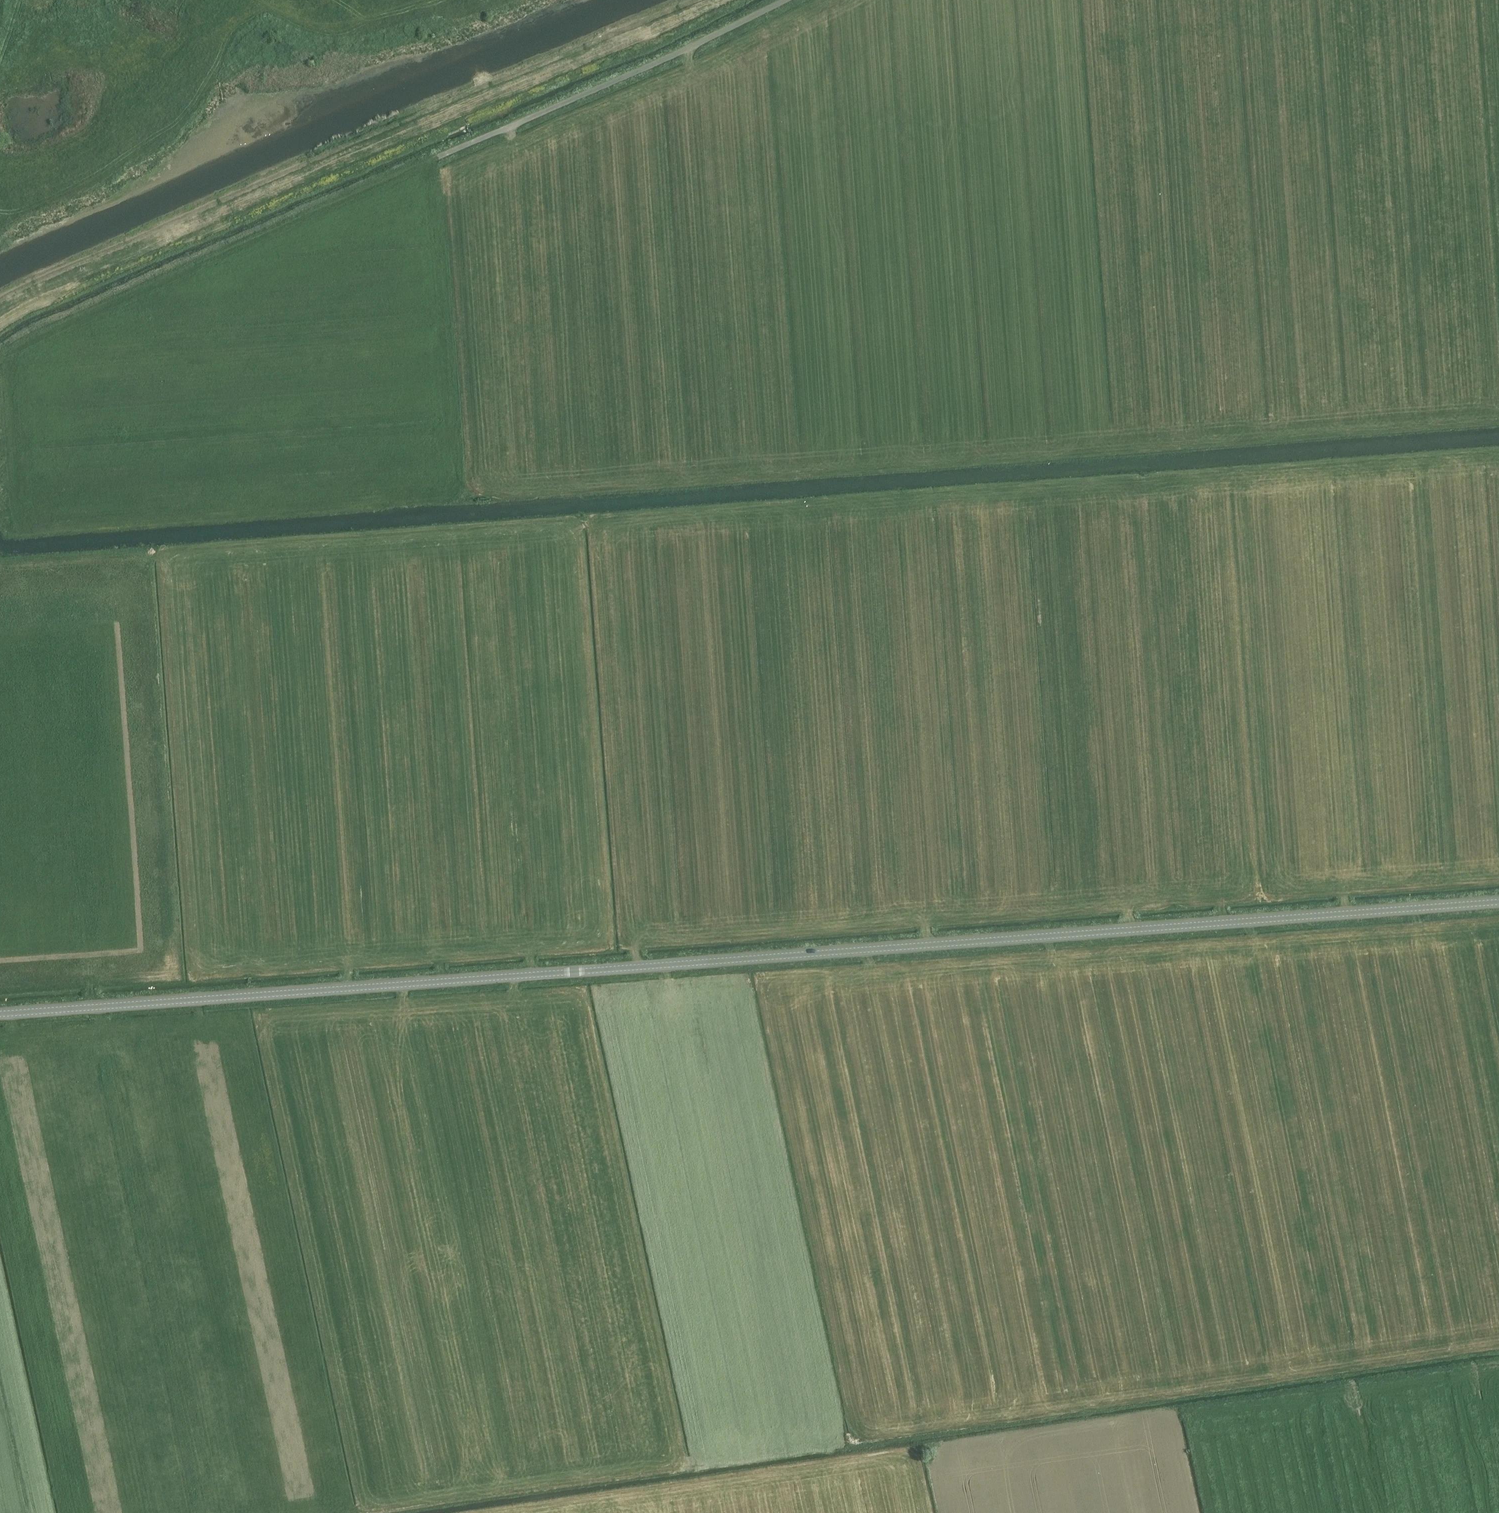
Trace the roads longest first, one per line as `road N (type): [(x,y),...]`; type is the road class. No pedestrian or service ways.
road 1 (tertiary): [(0,1011),(1498,901)]
road 2 (track): [(0,318),(717,0)]
road 3 (unclassified): [(444,156),(686,49),(777,0)]

